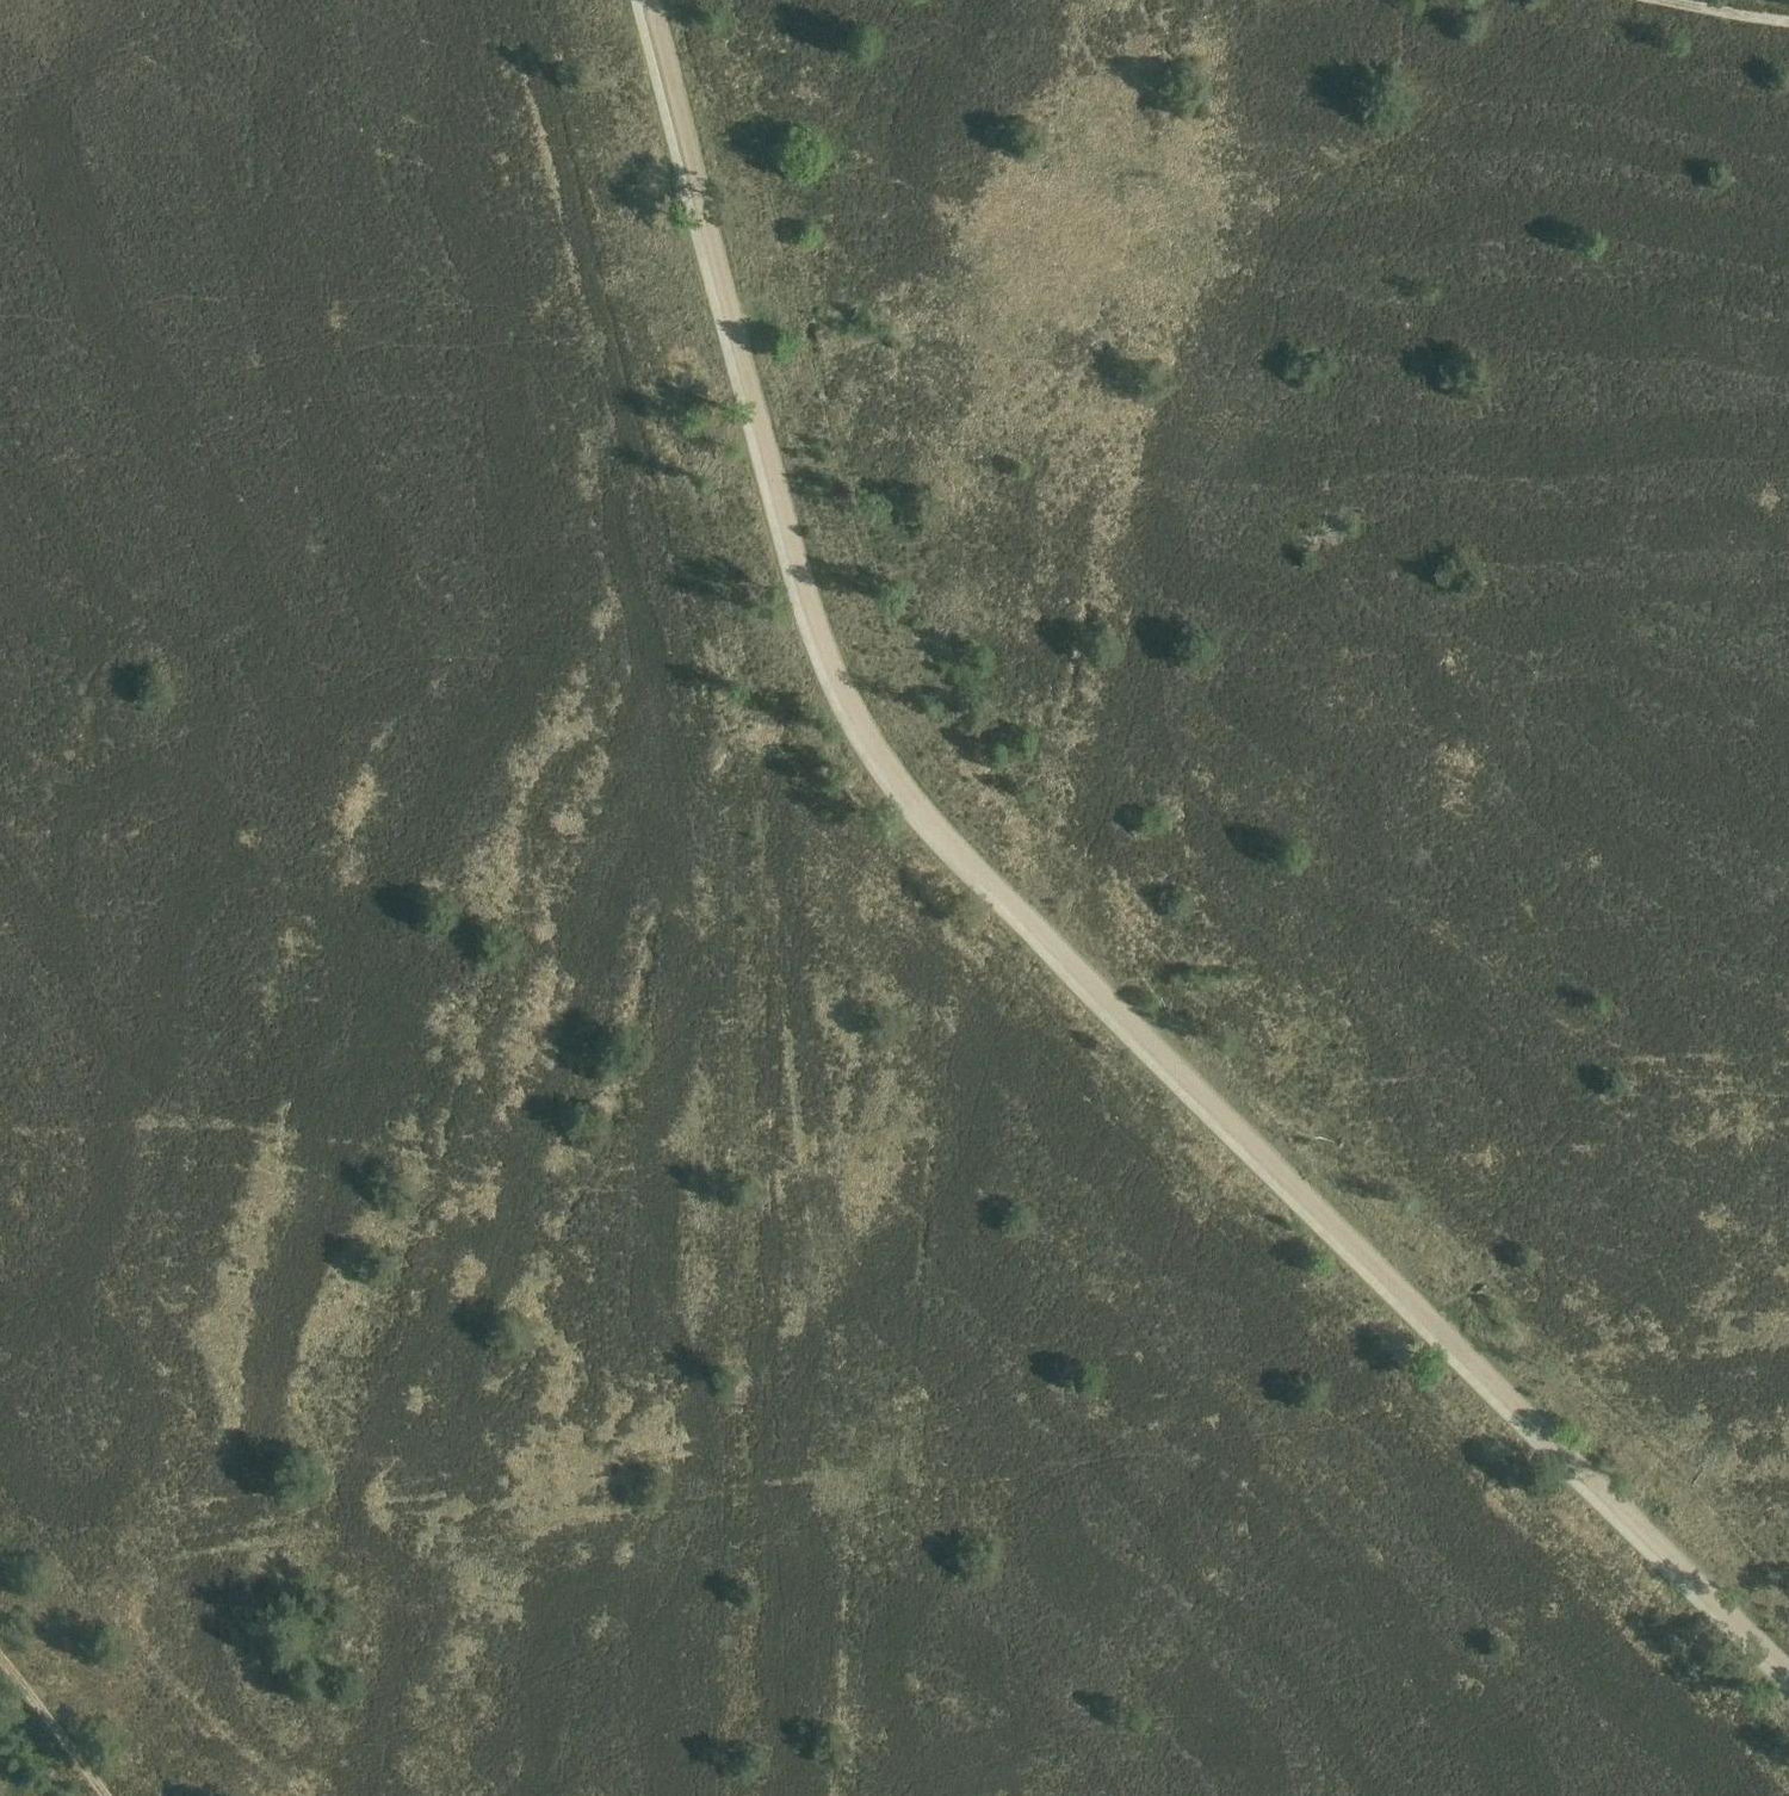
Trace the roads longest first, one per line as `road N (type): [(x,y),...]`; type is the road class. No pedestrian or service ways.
road 1 (track): [(1788,1670),(964,841),(902,768),(848,683),(791,531),(652,0)]
road 2 (track): [(0,1666),(102,1795)]

